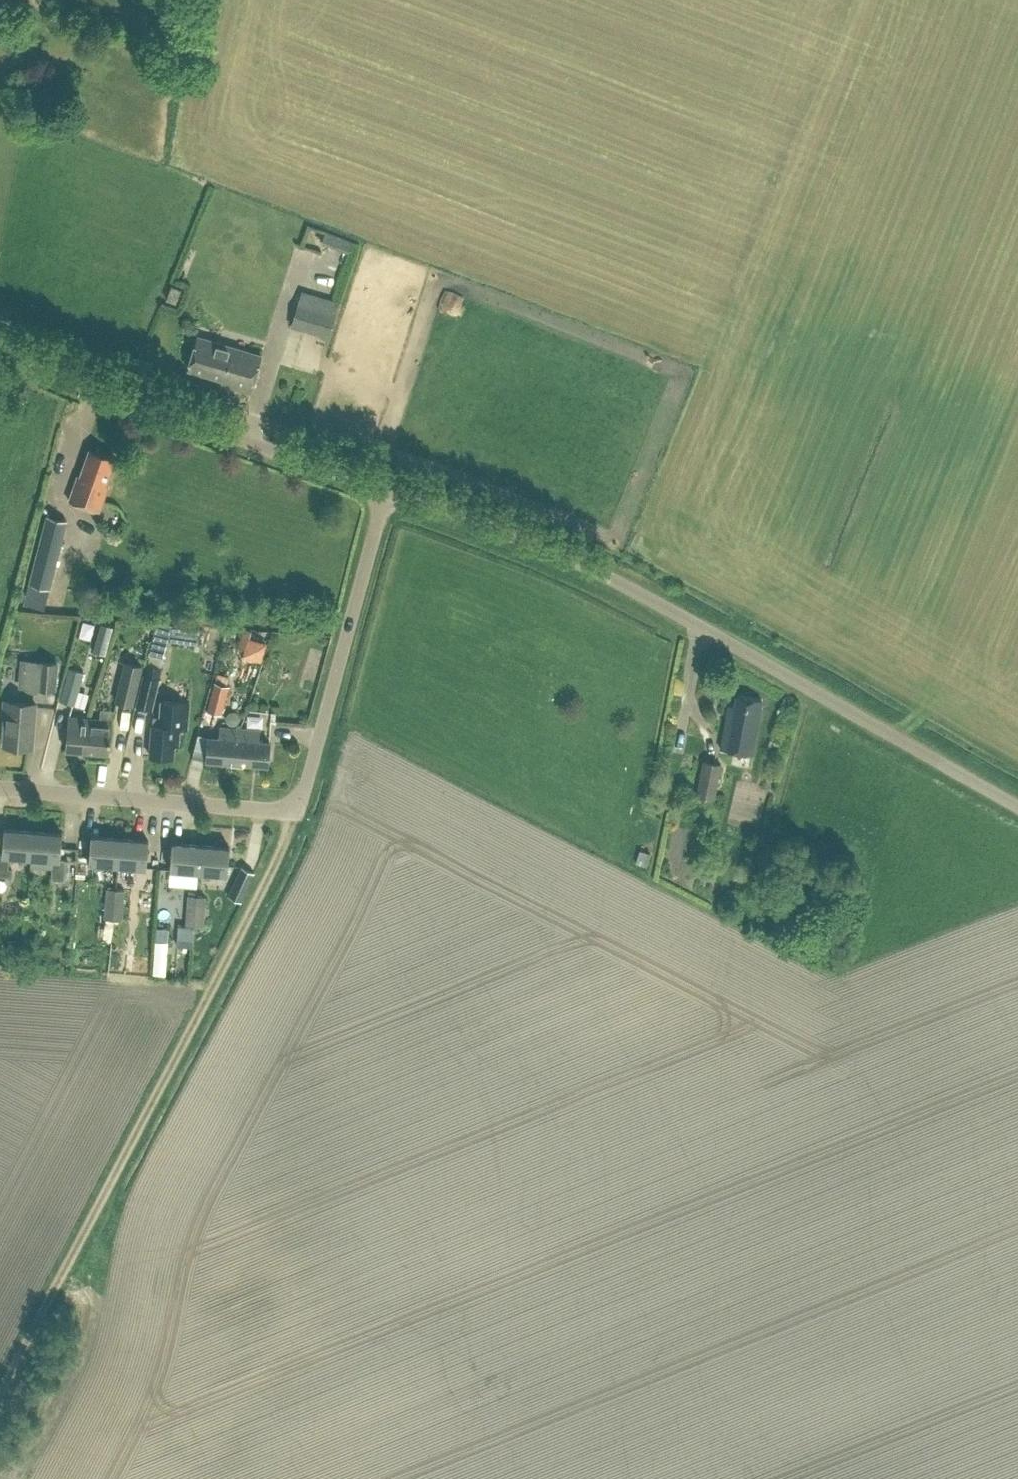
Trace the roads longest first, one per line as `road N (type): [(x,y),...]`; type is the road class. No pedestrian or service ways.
road 1 (unclassified): [(1017,806),(609,577),(386,490)]
road 2 (track): [(301,807),(296,832),(0,1398)]
road 3 (unclassified): [(0,788),(277,812),(301,807),(386,490)]
road 4 (unclassified): [(386,490),(0,345)]

